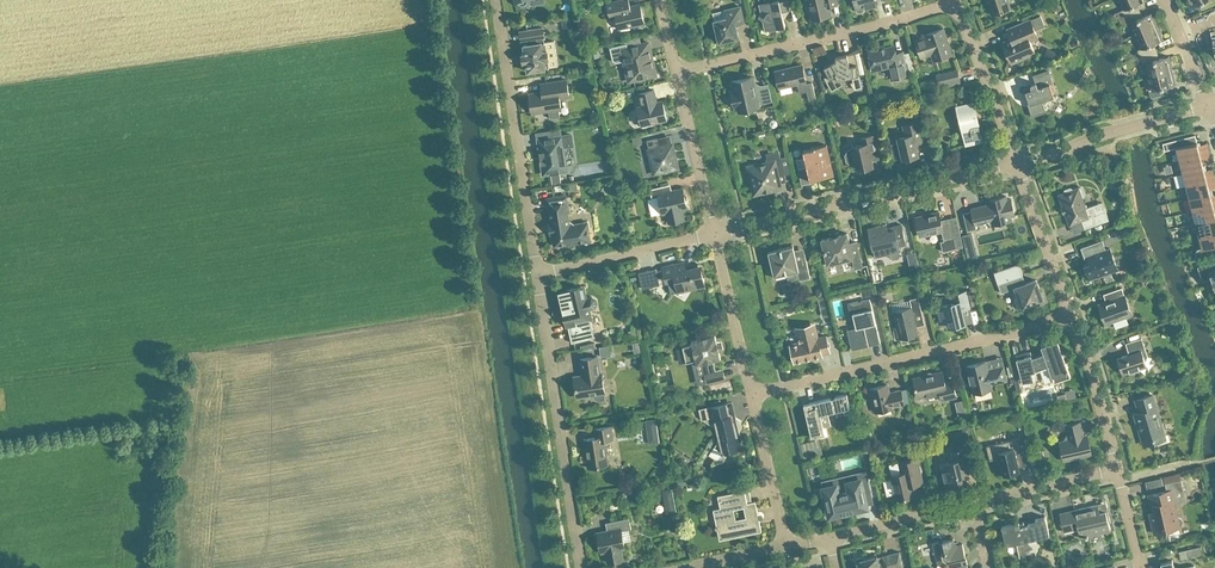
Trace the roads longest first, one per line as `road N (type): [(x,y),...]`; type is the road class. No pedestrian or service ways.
road 1 (residential): [(751,393),(1070,314)]
road 2 (residential): [(714,232),(1016,162)]
road 3 (residential): [(581,567),(537,273)]
road 4 (residential): [(677,71),(953,0)]
road 5 (residential): [(537,273),(497,0)]
road 6 (tertiary): [(1016,162),(1210,105)]
road 7 (residential): [(537,273),(714,232)]
road 8 (tertiary): [(1016,162),(957,0)]
road 9 (residential): [(714,232),(677,71)]
road 10 (residential): [(751,393),(714,232)]
road 11 (residential): [(1070,314),(1016,162)]
road 12 (residential): [(1118,467),(1070,314)]
road 13 (residential): [(786,546),(751,393)]
road 14 (residential): [(975,502),(831,535)]
road 15 (residential): [(975,502),(1118,467)]

